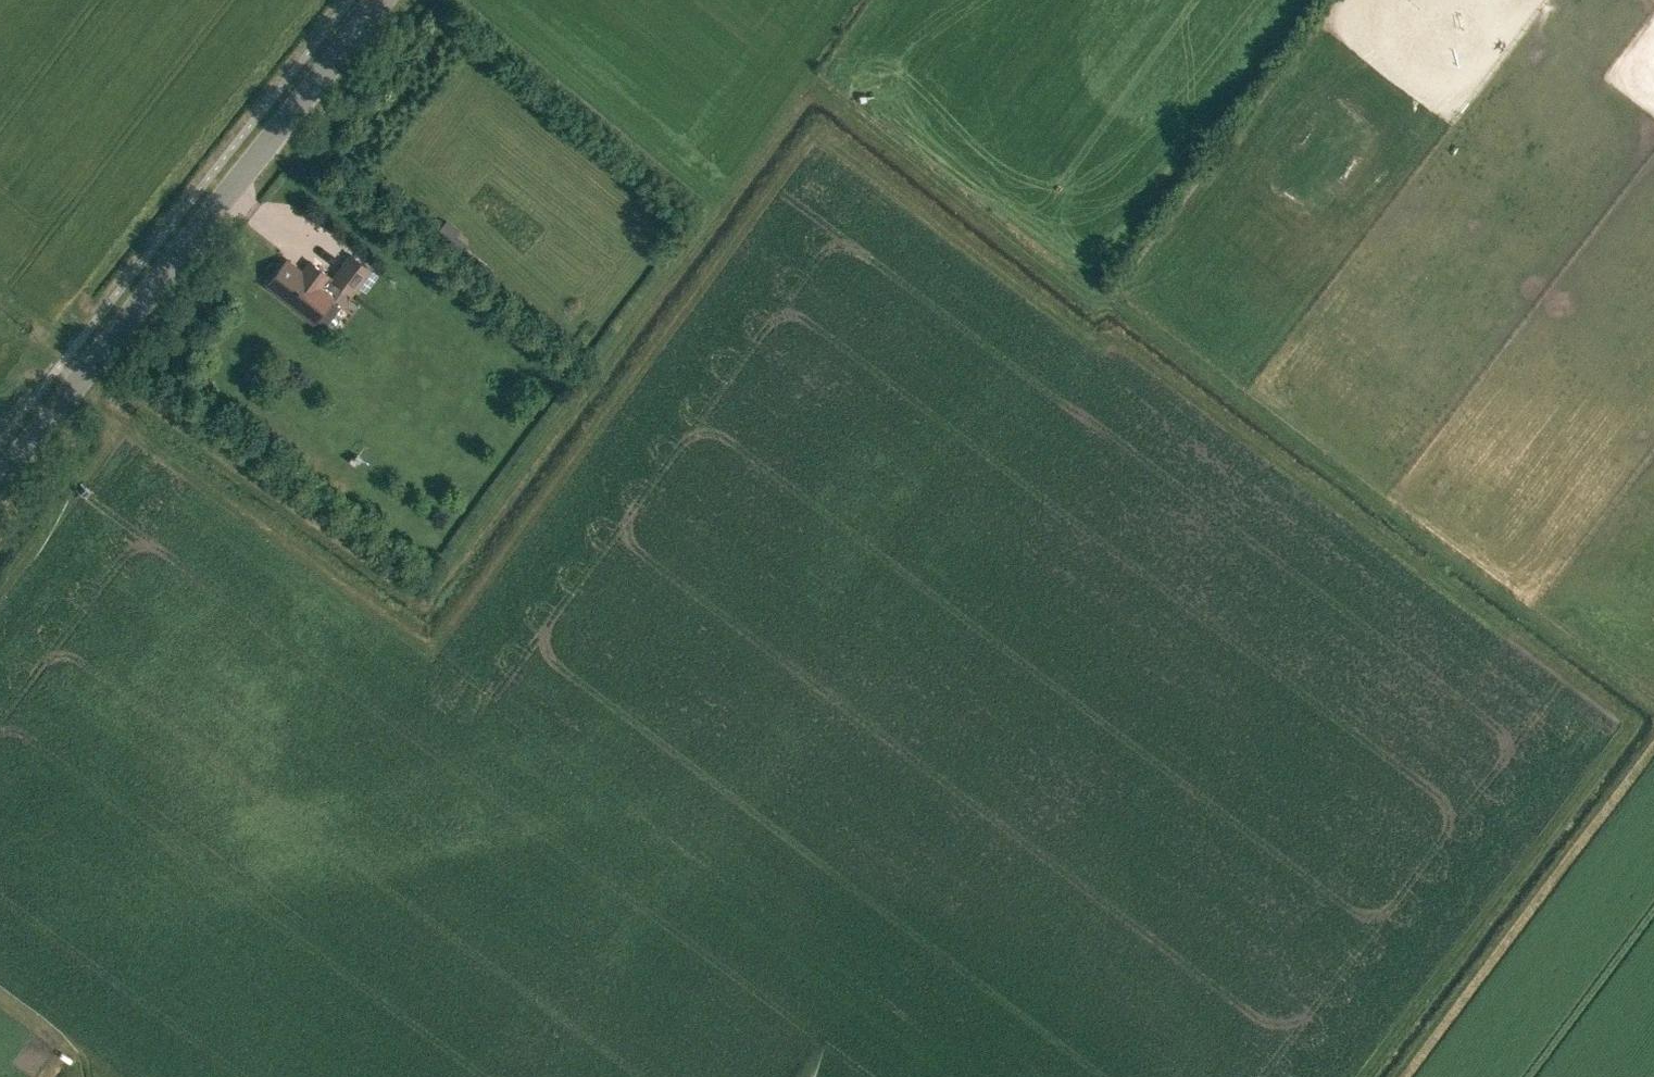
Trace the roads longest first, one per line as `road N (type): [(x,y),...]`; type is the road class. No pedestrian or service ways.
road 1 (tertiary): [(0,480),(379,0)]

